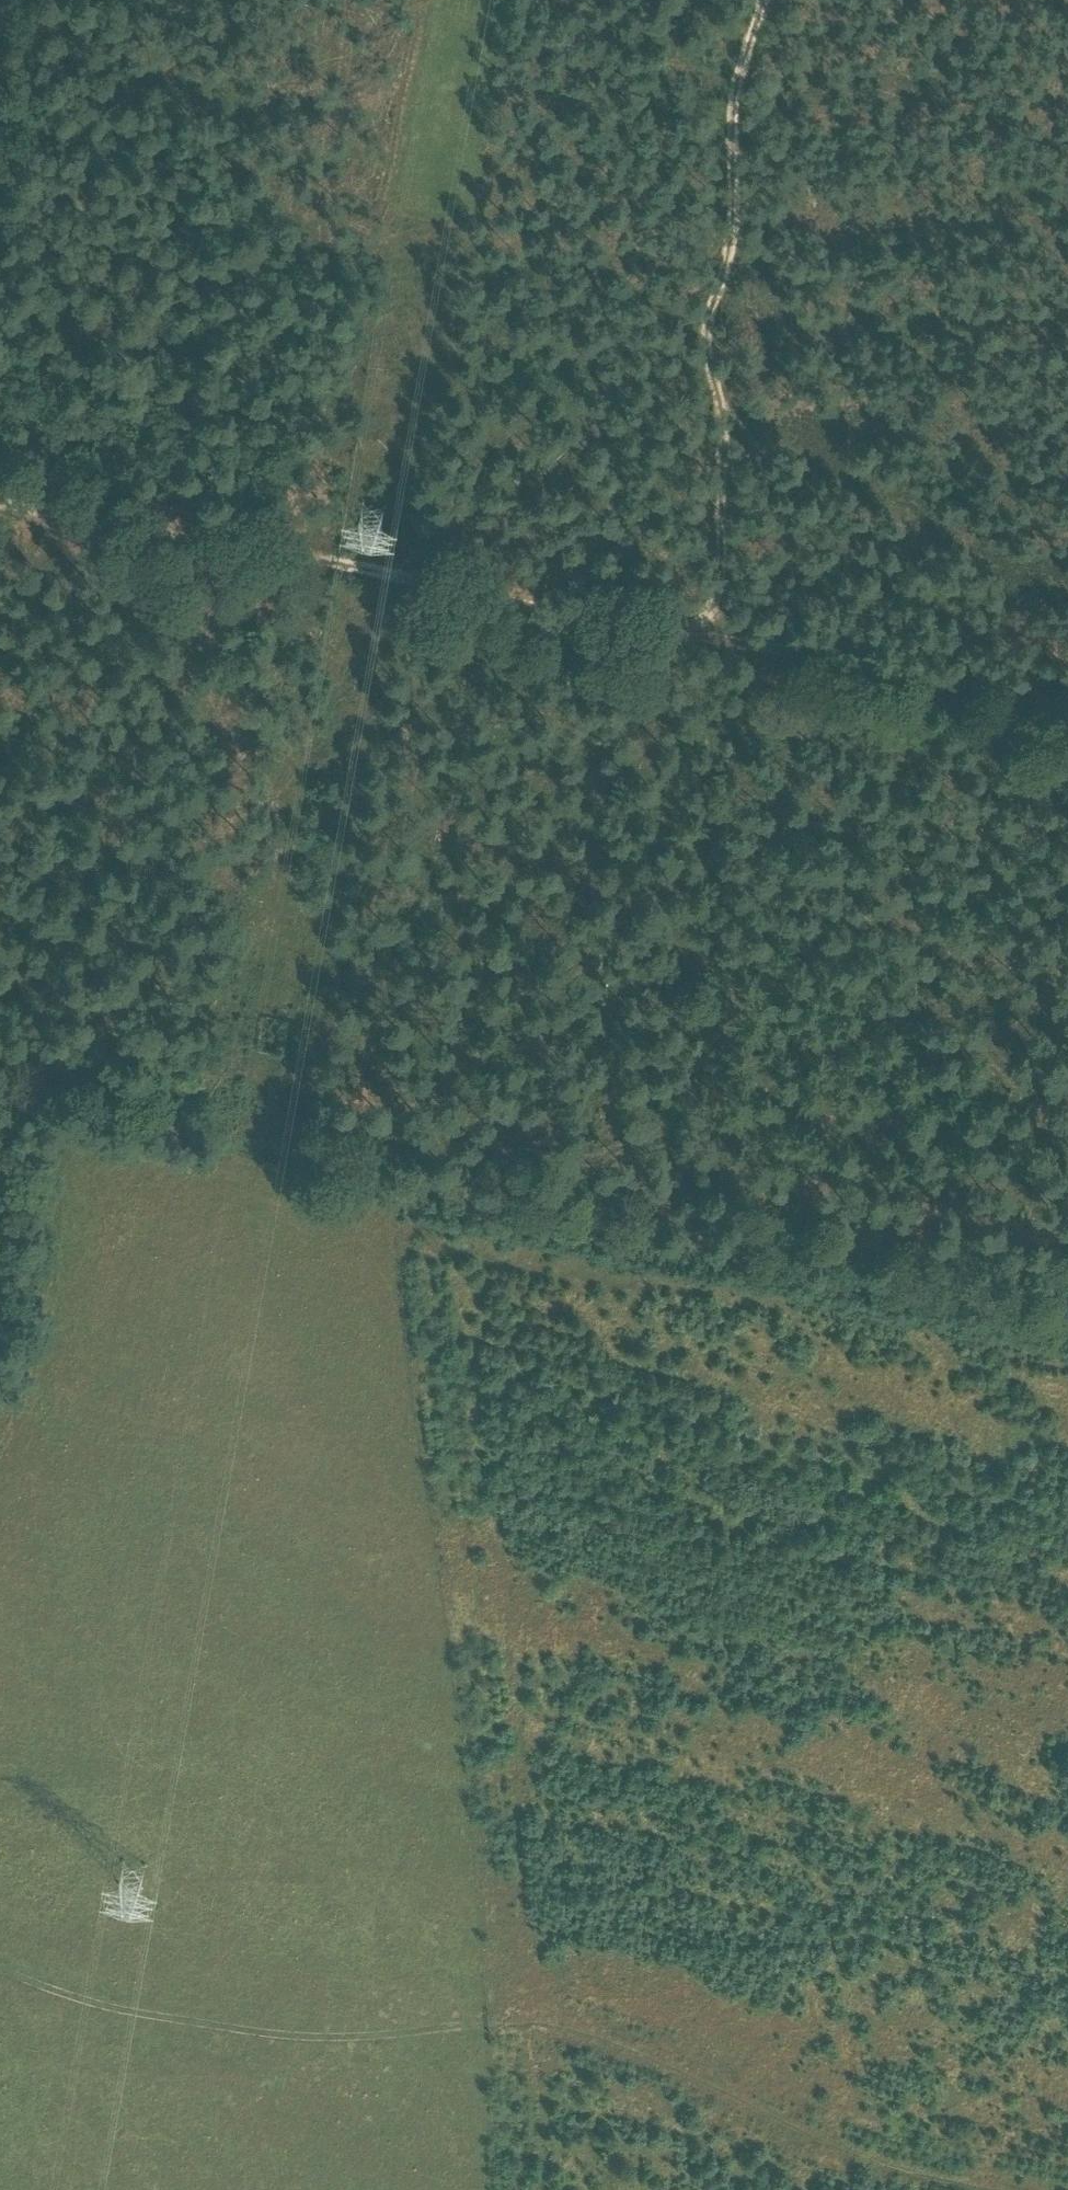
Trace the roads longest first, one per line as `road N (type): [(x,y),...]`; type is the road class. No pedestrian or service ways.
road 1 (track): [(752,0),(710,803),(723,1151)]
road 2 (track): [(1067,713),(0,512)]
road 3 (track): [(0,1970),(132,2013),(310,2038),(477,2024)]

